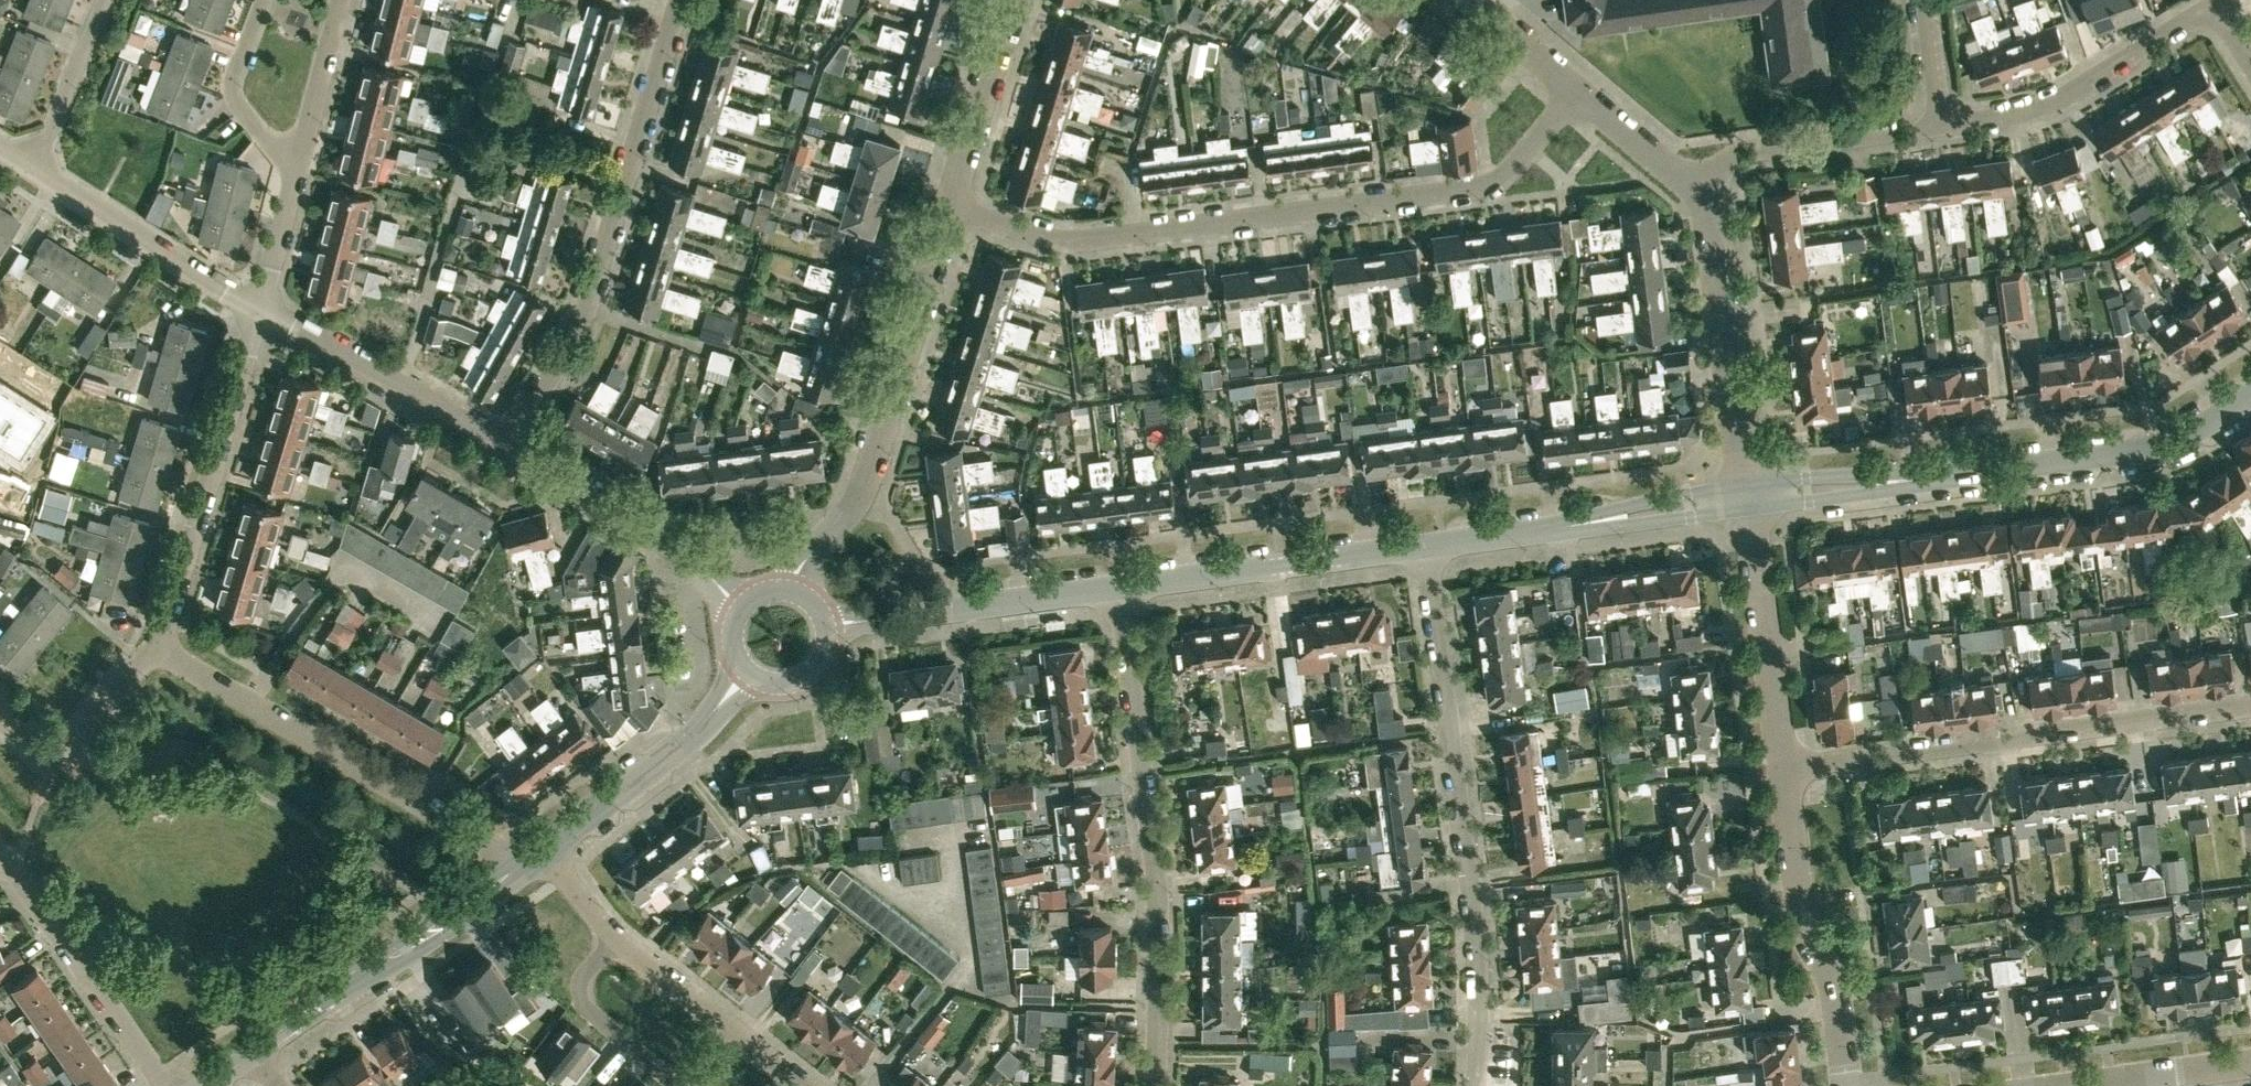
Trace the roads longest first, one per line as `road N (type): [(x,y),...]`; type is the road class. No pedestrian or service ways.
road 1 (residential): [(949,206),(1072,241),(1471,191),(1503,178),(1577,90)]
road 2 (residential): [(1478,1085),(1472,886),(1426,548)]
road 3 (unclassified): [(1749,501),(2142,453),(2186,438),(2250,396)]
road 4 (residential): [(1157,1085),(1154,870),(1117,585)]
road 5 (residential): [(508,446),(589,299),(680,0)]
road 6 (residential): [(1783,767),(2250,704)]
road 7 (residential): [(519,871),(492,841),(157,645)]
road 8 (residential): [(790,588),(871,466),(949,206)]
road 9 (residential): [(157,645),(171,622),(261,308)]
road 10 (residential): [(1848,1085),(1832,985),(1805,926),(1783,767)]
road 11 (unclassified): [(1426,548),(1749,501)]
road 12 (unclassified): [(255,1055),(519,871)]
road 13 (residential): [(1749,501),(1718,259),(1709,210),(1696,195)]
road 14 (unclassified): [(1117,585),(1426,548)]
road 15 (residential): [(1941,124),(2021,113),(2070,94),(2216,3)]
road 16 (unclassified): [(827,626),(1117,585)]
road 17 (residential): [(740,606),(655,529),(508,446)]
road 18 (residential): [(508,446),(261,308)]
road 19 (unclassified): [(543,852),(696,735),(749,674)]
road 20 (residential): [(261,308),(30,166)]
road 21 (residential): [(1783,767),(1749,501)]
road 22 (residential): [(168,1085),(7,872)]
road 23 (residential): [(1696,195),(1746,151),(1941,124)]
road 24 (residential): [(802,1085),(615,935)]
road 25 (residential): [(0,718),(39,750),(72,748),(157,645)]
road 26 (residential): [(949,206),(1012,0)]
road 27 (residential): [(678,1085),(580,997),(578,981),(615,935)]
road 28 (residential): [(302,157),(266,139),(233,88),(264,0)]
road 29 (residential): [(30,166),(102,0)]
road 30 (residential): [(302,157),(342,0)]
road 31 (residential): [(1696,195),(1577,90)]
road 32 (residential): [(261,308),(302,157)]
road 33 (residential): [(1577,90),(1471,0)]
road 34 (residential): [(1941,124),(1928,0)]

